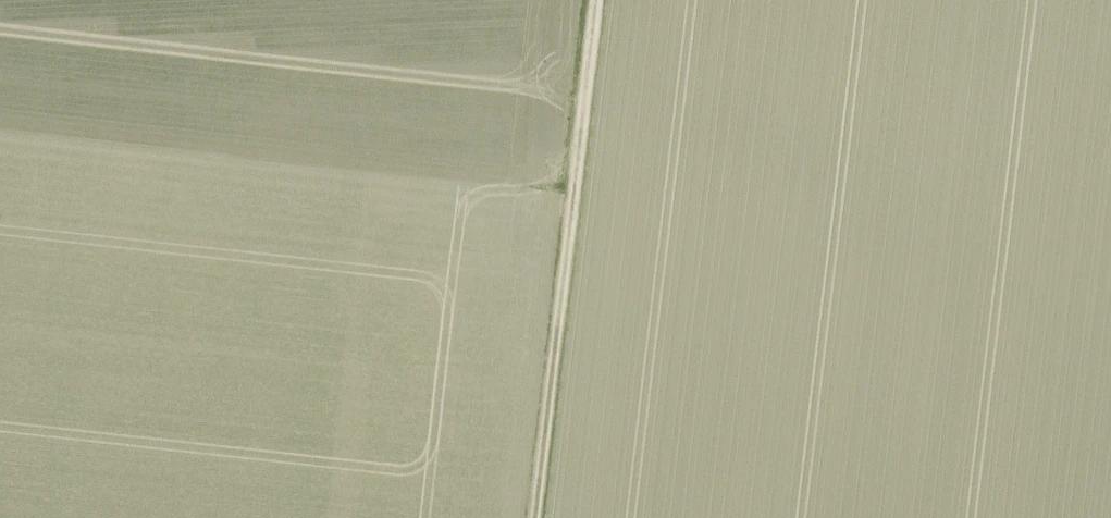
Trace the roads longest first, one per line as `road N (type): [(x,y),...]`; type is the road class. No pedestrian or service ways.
road 1 (track): [(562,281),(594,0)]

